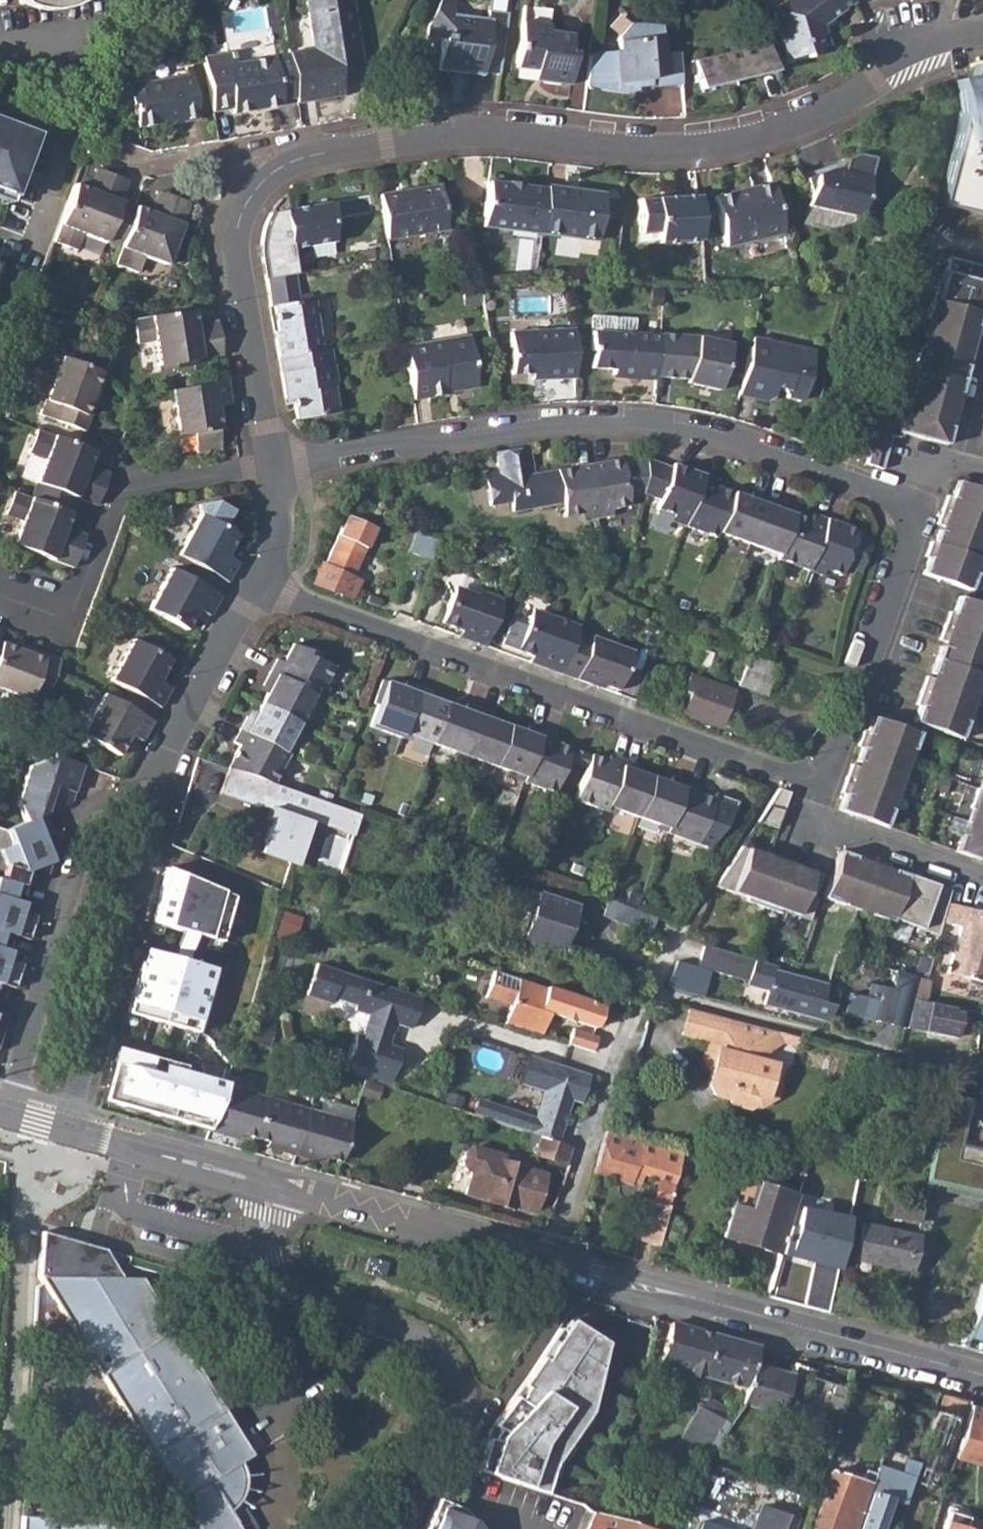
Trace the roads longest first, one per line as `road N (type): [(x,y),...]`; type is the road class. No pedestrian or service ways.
road 1 (residential): [(927,47),(846,101),(736,143),(628,147),(499,131),(305,153),(273,168),(249,189),(236,255),(273,465)]
road 2 (tertiary): [(982,1372),(271,1186)]
road 3 (residential): [(920,504),(739,440),(661,426),(554,424),(273,465)]
road 4 (residential): [(259,581),(820,786)]
road 5 (residential): [(141,786),(117,791),(91,815),(11,1111)]
road 6 (residential): [(273,465),(118,485),(68,613),(0,589)]
road 7 (residential): [(65,1126),(144,844),(151,805),(141,786)]
road 8 (residential): [(271,1186),(272,1260),(285,1279),(425,1341),(462,1393),(457,1423)]
road 9 (residential): [(820,786),(920,504)]
road 10 (residential): [(259,581),(141,786)]
road 11 (tertiary): [(271,1186),(65,1126)]
road 12 (residential): [(820,786),(817,816),(833,832),(982,882)]

